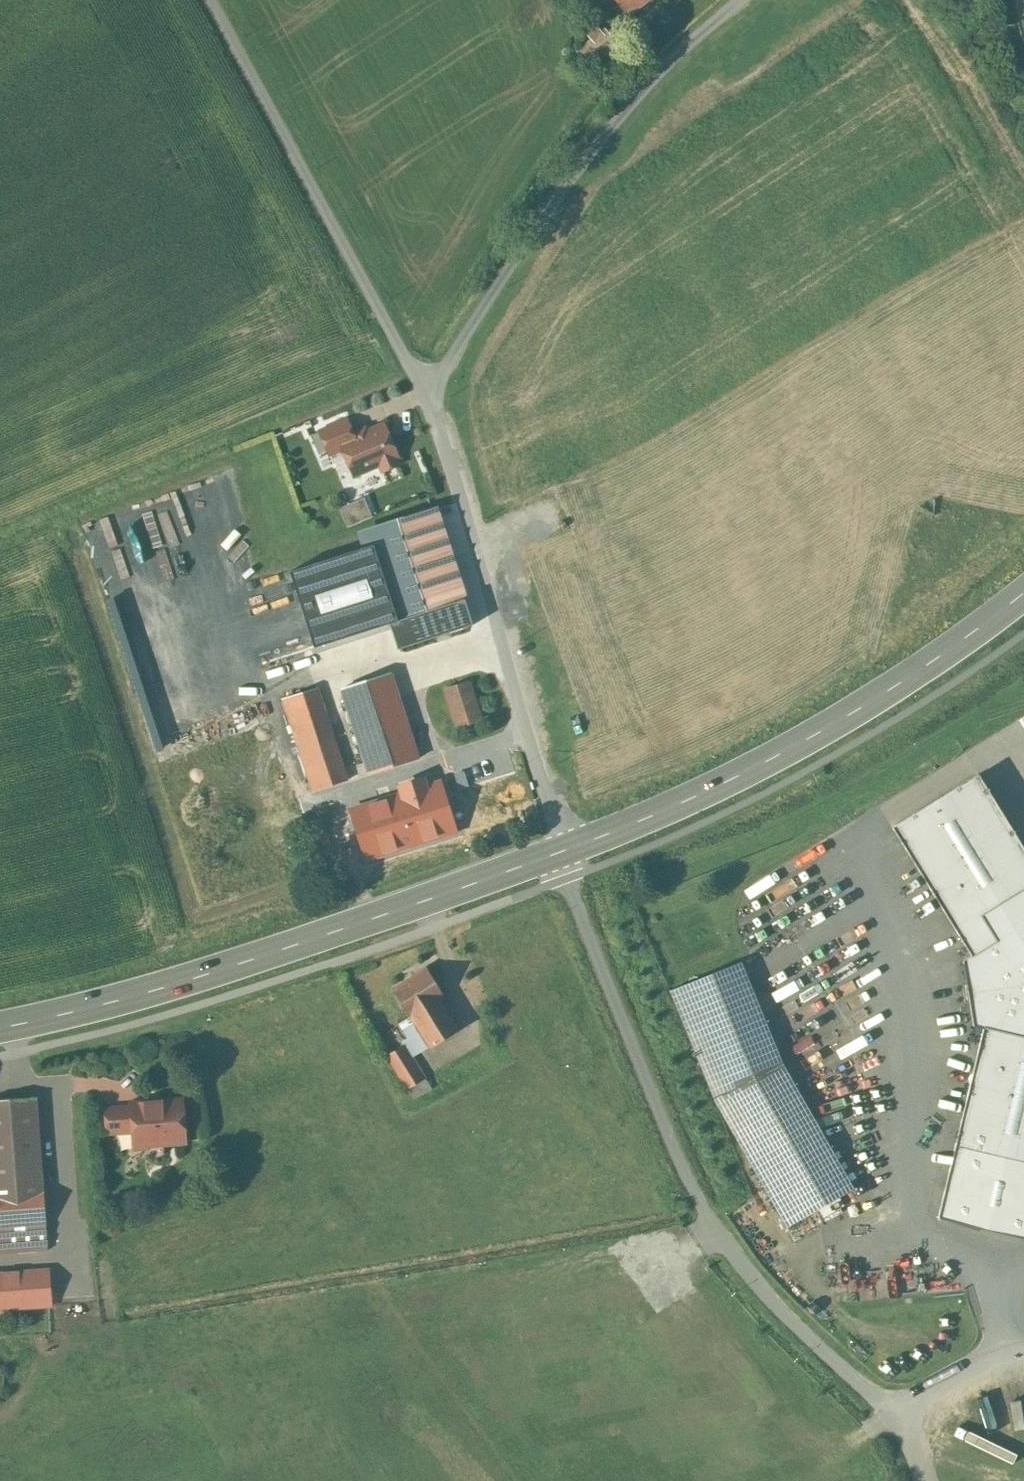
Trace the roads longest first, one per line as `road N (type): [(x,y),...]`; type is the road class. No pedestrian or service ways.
road 1 (unclassified): [(212,0),(439,418),(562,851)]
road 2 (unclassified): [(562,851),(625,1027),(712,1224),(755,1282),(899,1418)]
road 3 (secondary): [(0,1027),(172,985),(562,851)]
road 4 (secondary): [(562,851),(667,809),(818,732),(1023,592)]
road 5 (unclassified): [(1023,1349),(950,1378),(899,1418)]

